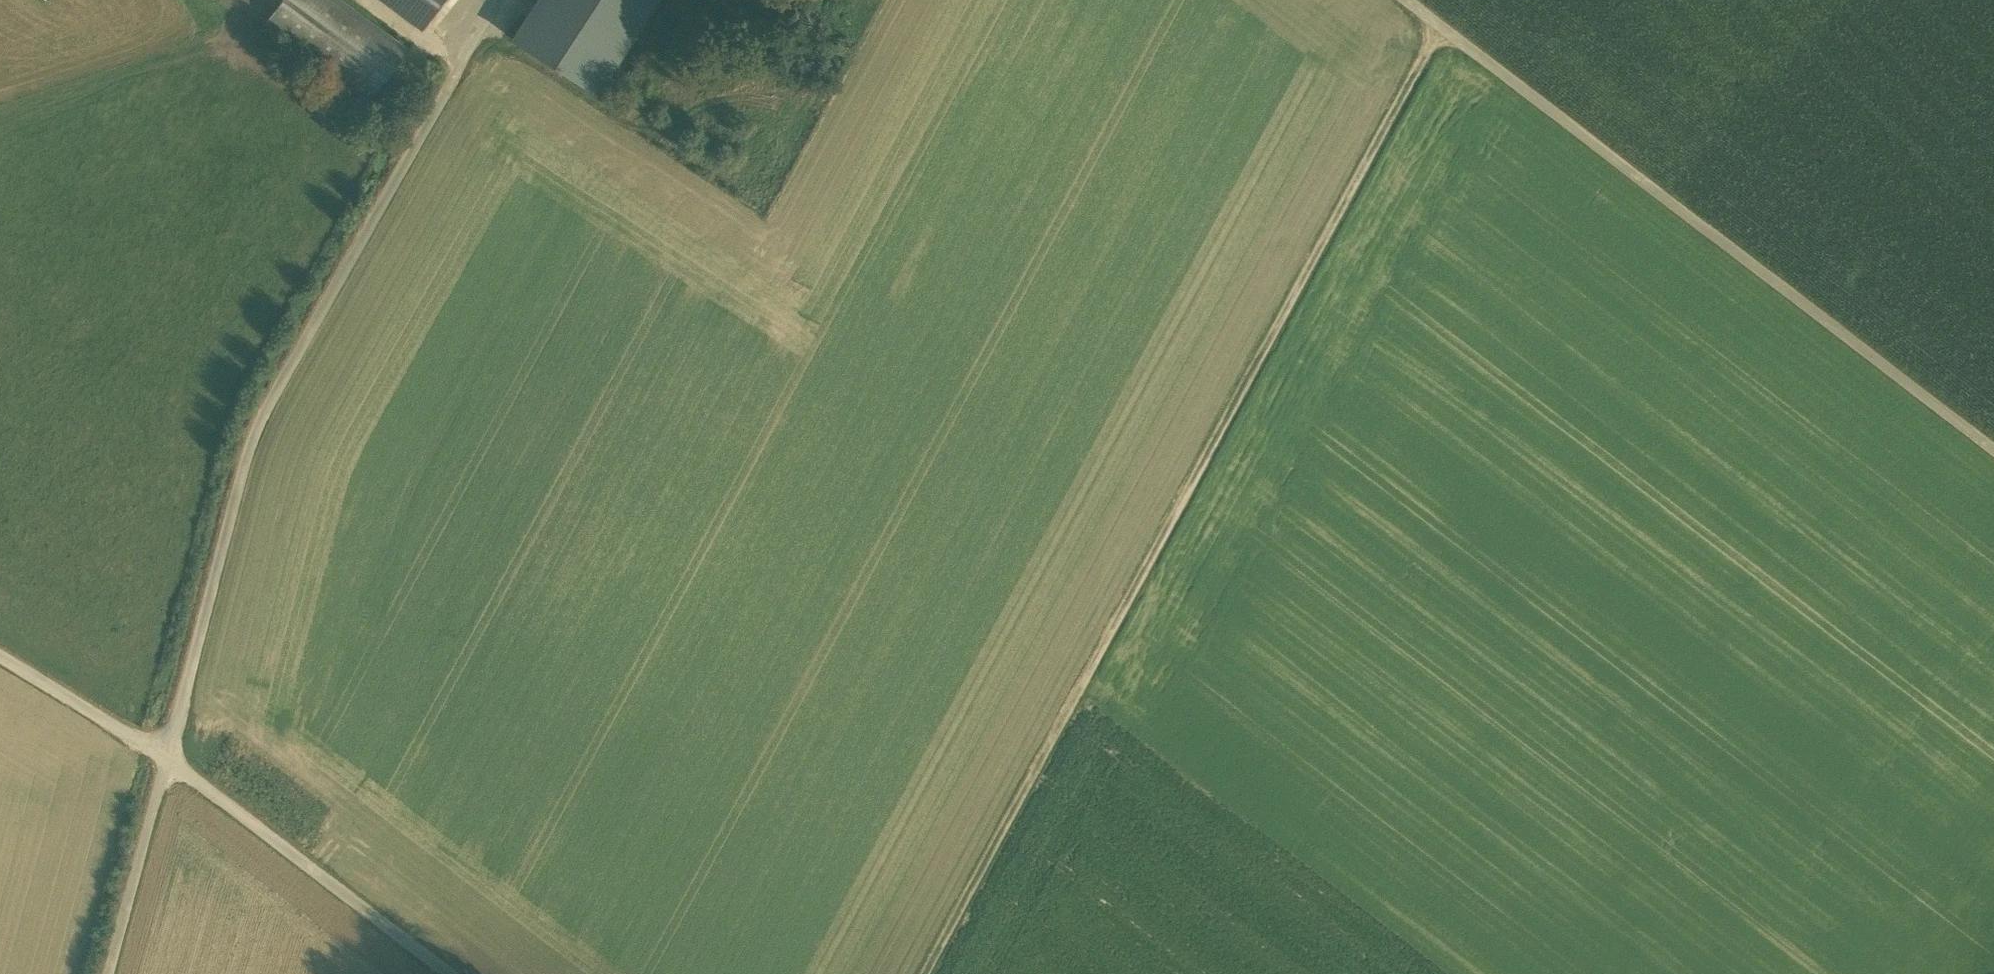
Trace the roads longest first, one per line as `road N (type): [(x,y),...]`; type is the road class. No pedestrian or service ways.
road 1 (track): [(1442,26),(926,973)]
road 2 (track): [(168,759),(255,430),(458,66)]
road 3 (track): [(1408,0),(1993,450)]
road 4 (track): [(168,759),(449,973)]
road 5 (track): [(109,973),(168,759)]
road 6 (track): [(0,659),(168,759)]

